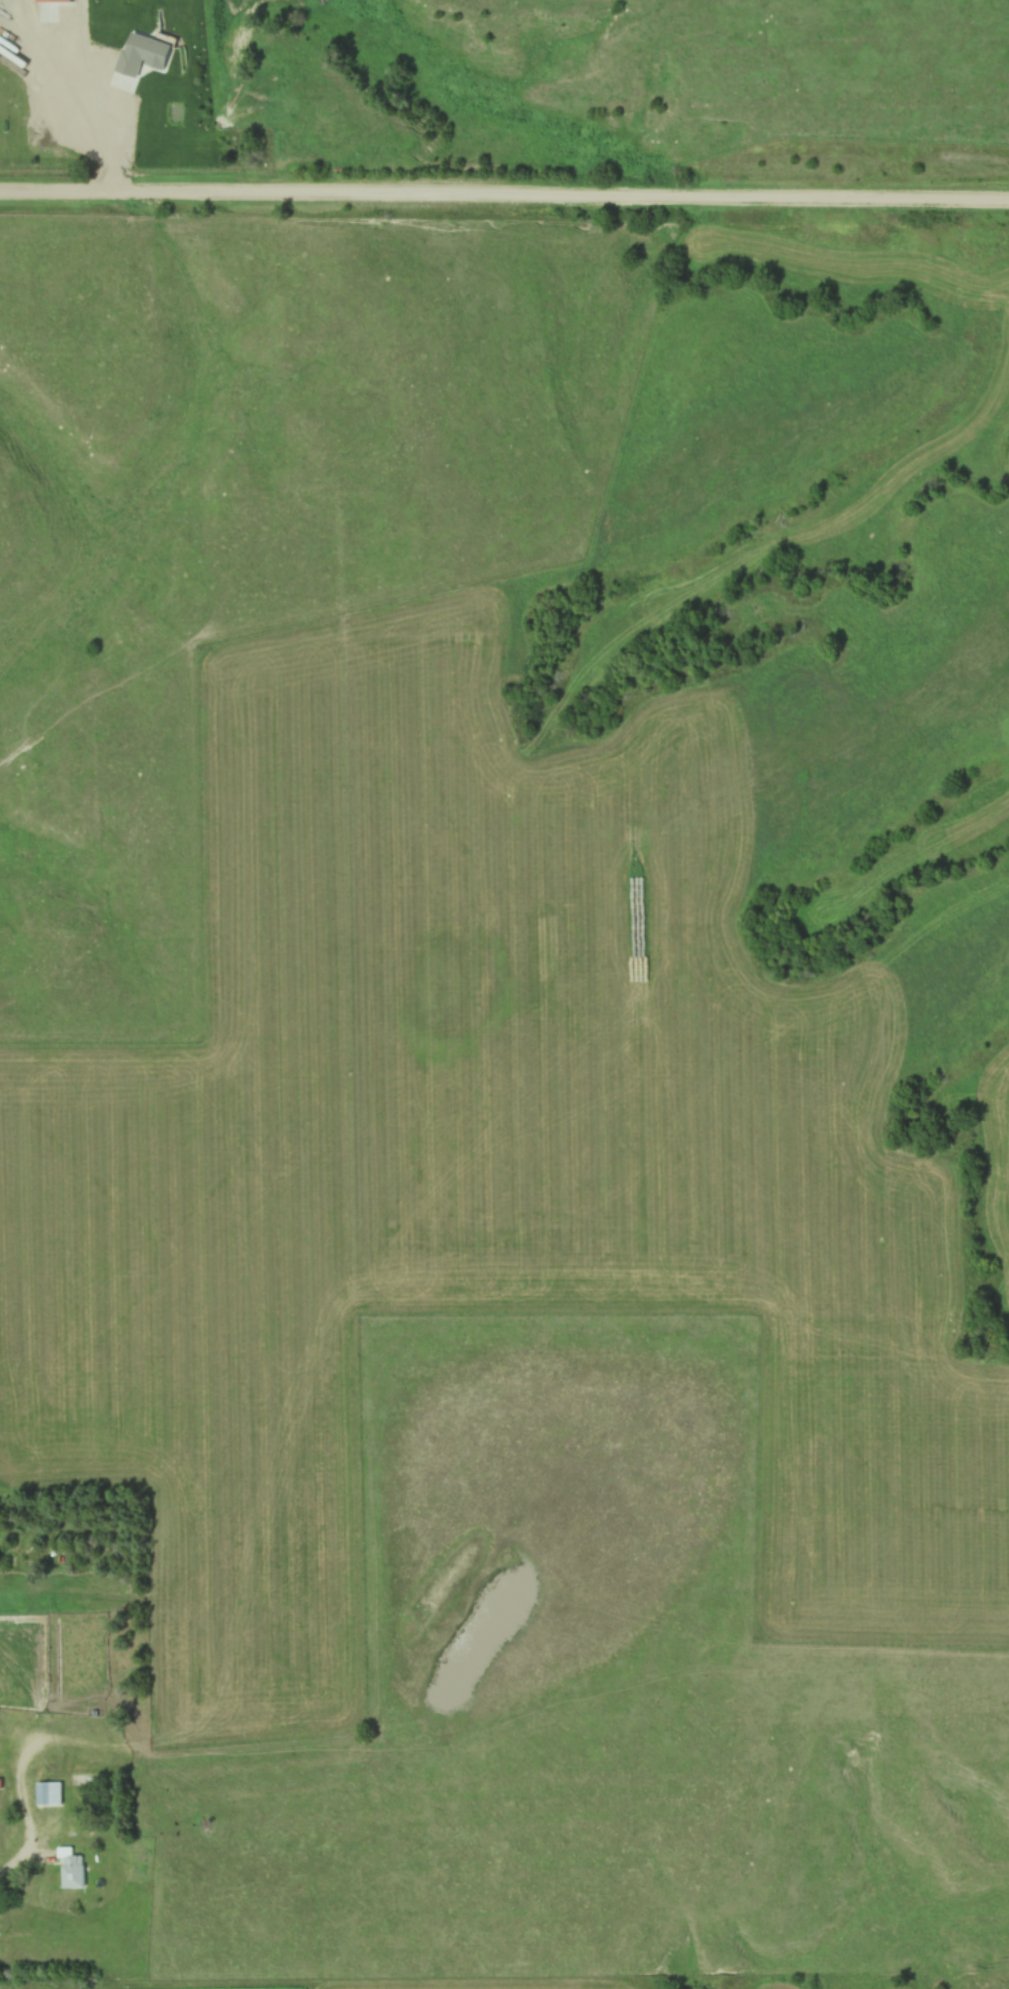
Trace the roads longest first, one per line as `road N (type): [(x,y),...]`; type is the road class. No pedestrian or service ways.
road 1 (residential): [(1008,205),(0,195)]

